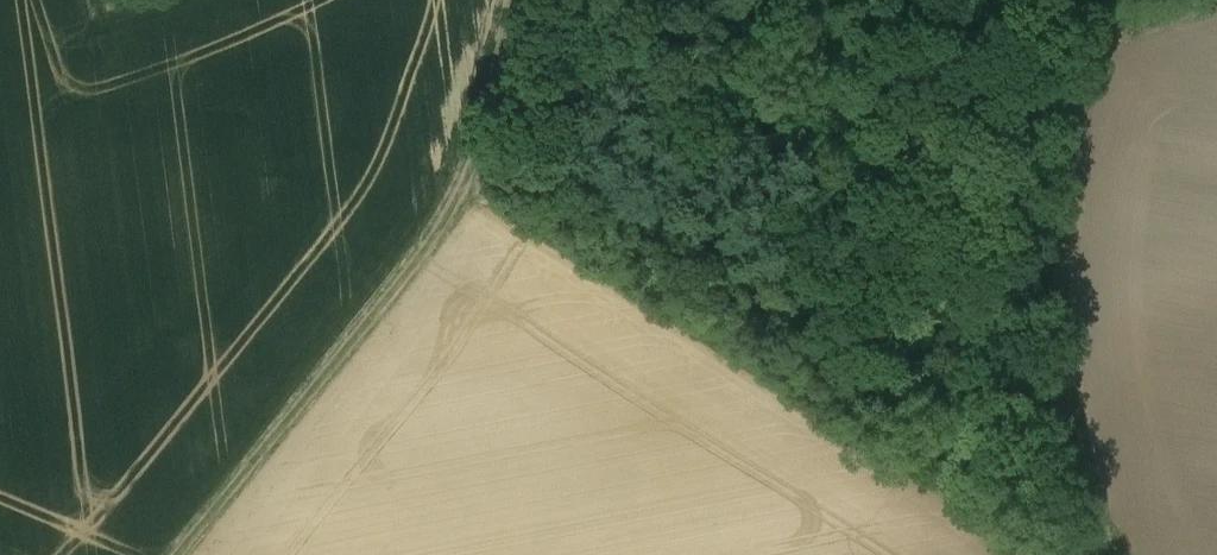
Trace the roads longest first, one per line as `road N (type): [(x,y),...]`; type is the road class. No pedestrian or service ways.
road 1 (track): [(179,554),(464,194),(518,0)]
road 2 (track): [(524,0),(601,55),(703,106),(798,137),(1059,181)]

